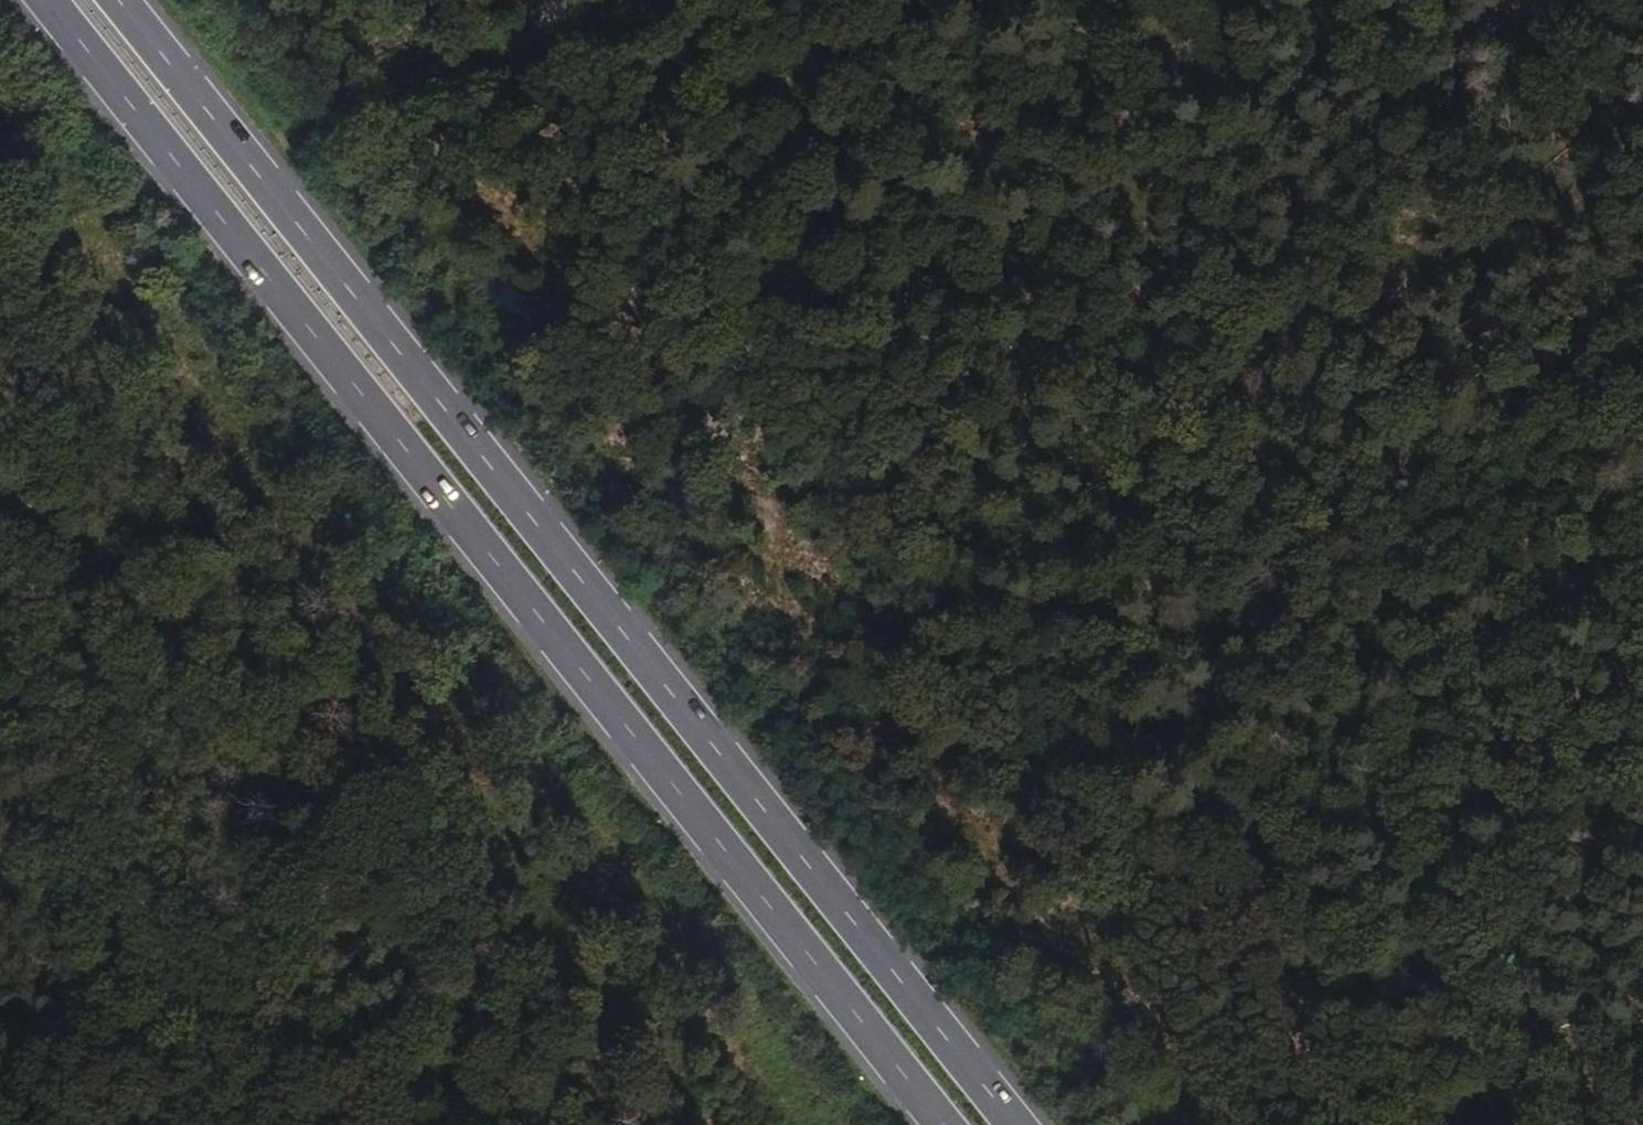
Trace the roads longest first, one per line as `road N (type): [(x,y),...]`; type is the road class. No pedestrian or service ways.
road 1 (primary): [(1010,1124),(112,0)]
road 2 (primary): [(47,0),(944,1124)]
road 3 (track): [(276,140),(644,0)]
road 4 (track): [(0,262),(125,213)]

